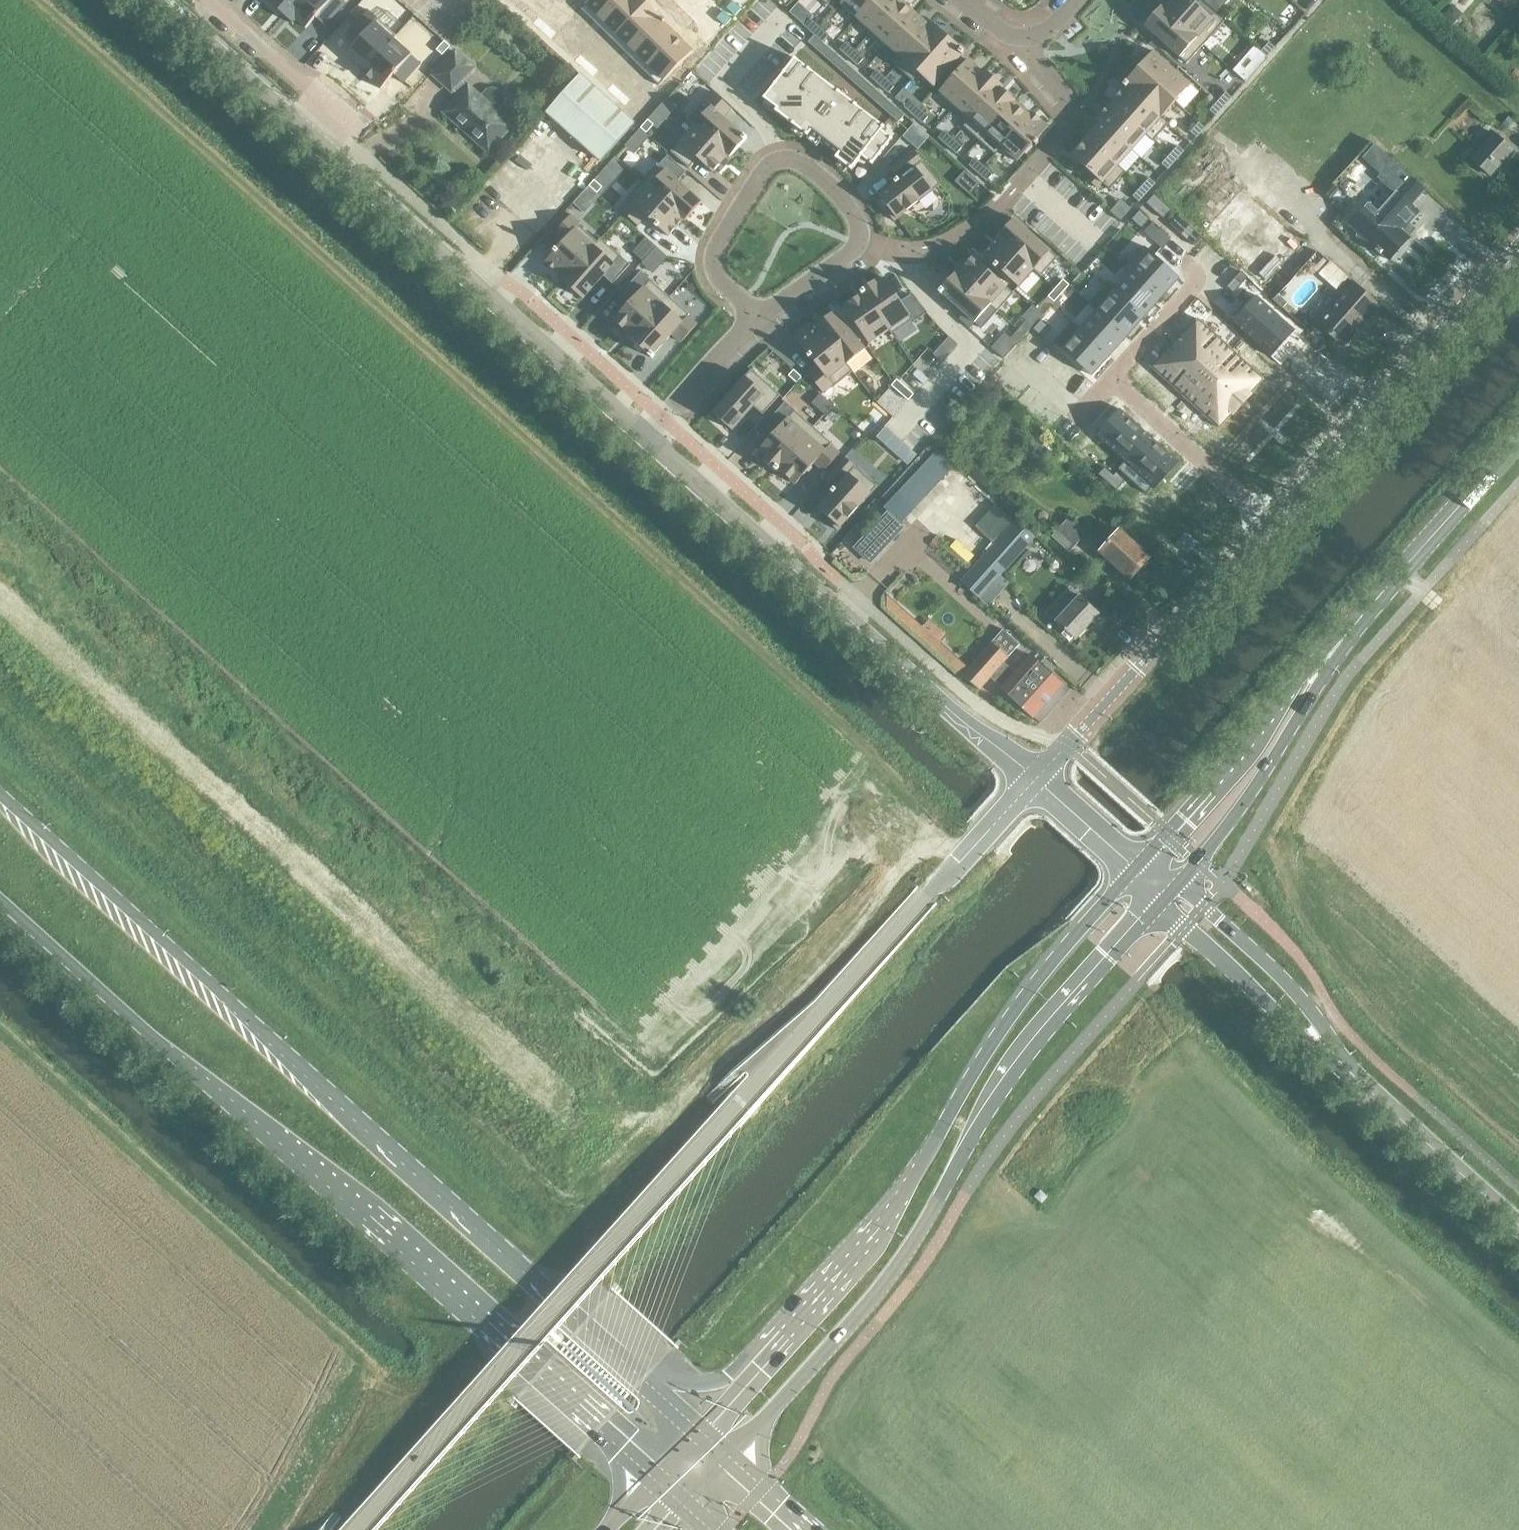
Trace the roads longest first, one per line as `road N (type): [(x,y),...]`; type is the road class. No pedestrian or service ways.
road 1 (unclassified): [(358,1529),(1036,777)]
road 2 (secondary): [(650,1385),(0,792)]
road 3 (secondary): [(0,900),(655,1477)]
road 4 (tertiary): [(730,1457),(868,1302),(1030,1054),(1160,904)]
road 5 (tertiary): [(1135,868),(1033,986),(905,1186),(776,1344)]
road 6 (residential): [(1268,520),(1114,381),(1194,290),(1351,429)]
road 7 (tertiary): [(644,435),(307,136)]
road 8 (track): [(1518,1392),(1290,1187),(1371,1091)]
road 9 (tertiary): [(946,708),(644,435)]
road 10 (tertiary): [(1036,777),(1268,520)]
road 11 (residential): [(759,312),(706,266),(715,238),(771,161),(791,158),(820,174),(855,210),(860,242)]
road 12 (tertiary): [(1335,647),(1135,868)]
road 13 (tertiary): [(1180,882),(1271,762),(1335,647)]
road 14 (tertiary): [(1335,647),(1518,441)]
road 15 (tertiary): [(1351,429),(1518,242)]
road 16 (unclassified): [(1337,1059),(1518,1223)]
road 17 (unclassified): [(1337,1059),(1320,1019),(1180,882)]
road 18 (unclassified): [(1160,904),(1298,1034),(1337,1059)]
road 19 (residential): [(307,136),(332,112),(207,0)]
road 20 (tertiary): [(307,136),(157,0)]
road 21 (residential): [(1003,200),(1067,128),(1063,97),(1029,54),(1028,37)]
road 22 (residential): [(759,312),(644,435)]
road 23 (secondary): [(776,1344),(729,1375),(693,1386),(650,1385)]
road 24 (tertiary): [(1268,520),(1351,429)]
road 25 (residential): [(860,242),(759,312)]

